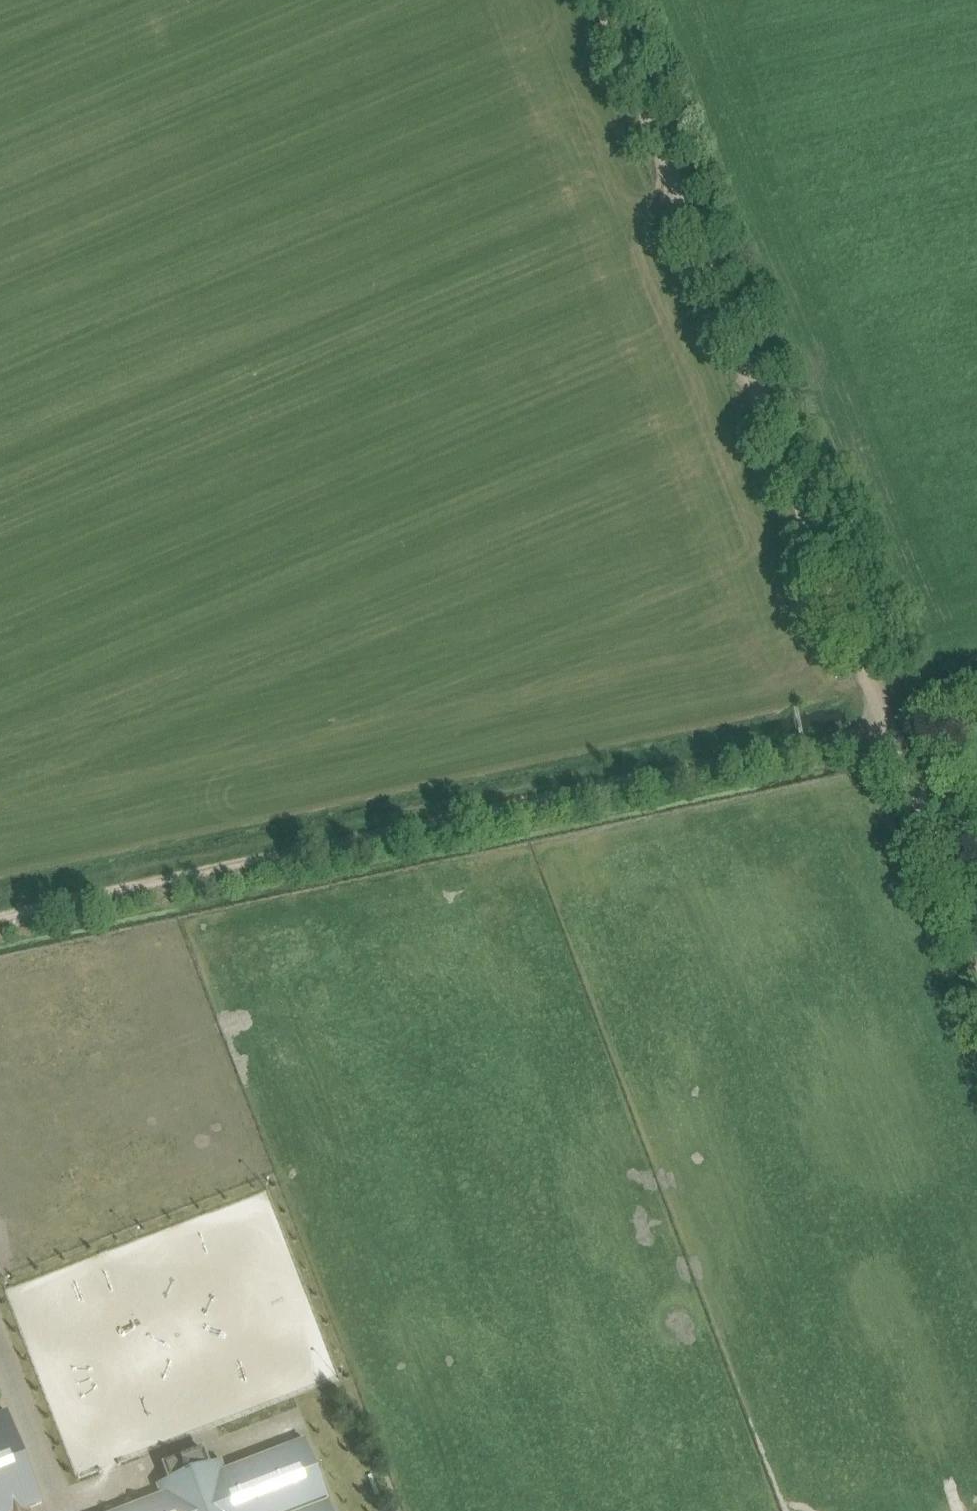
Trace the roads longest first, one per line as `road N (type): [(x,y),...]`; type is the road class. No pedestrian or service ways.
road 1 (track): [(615,0),(976,923)]
road 2 (track): [(0,923),(904,736)]

